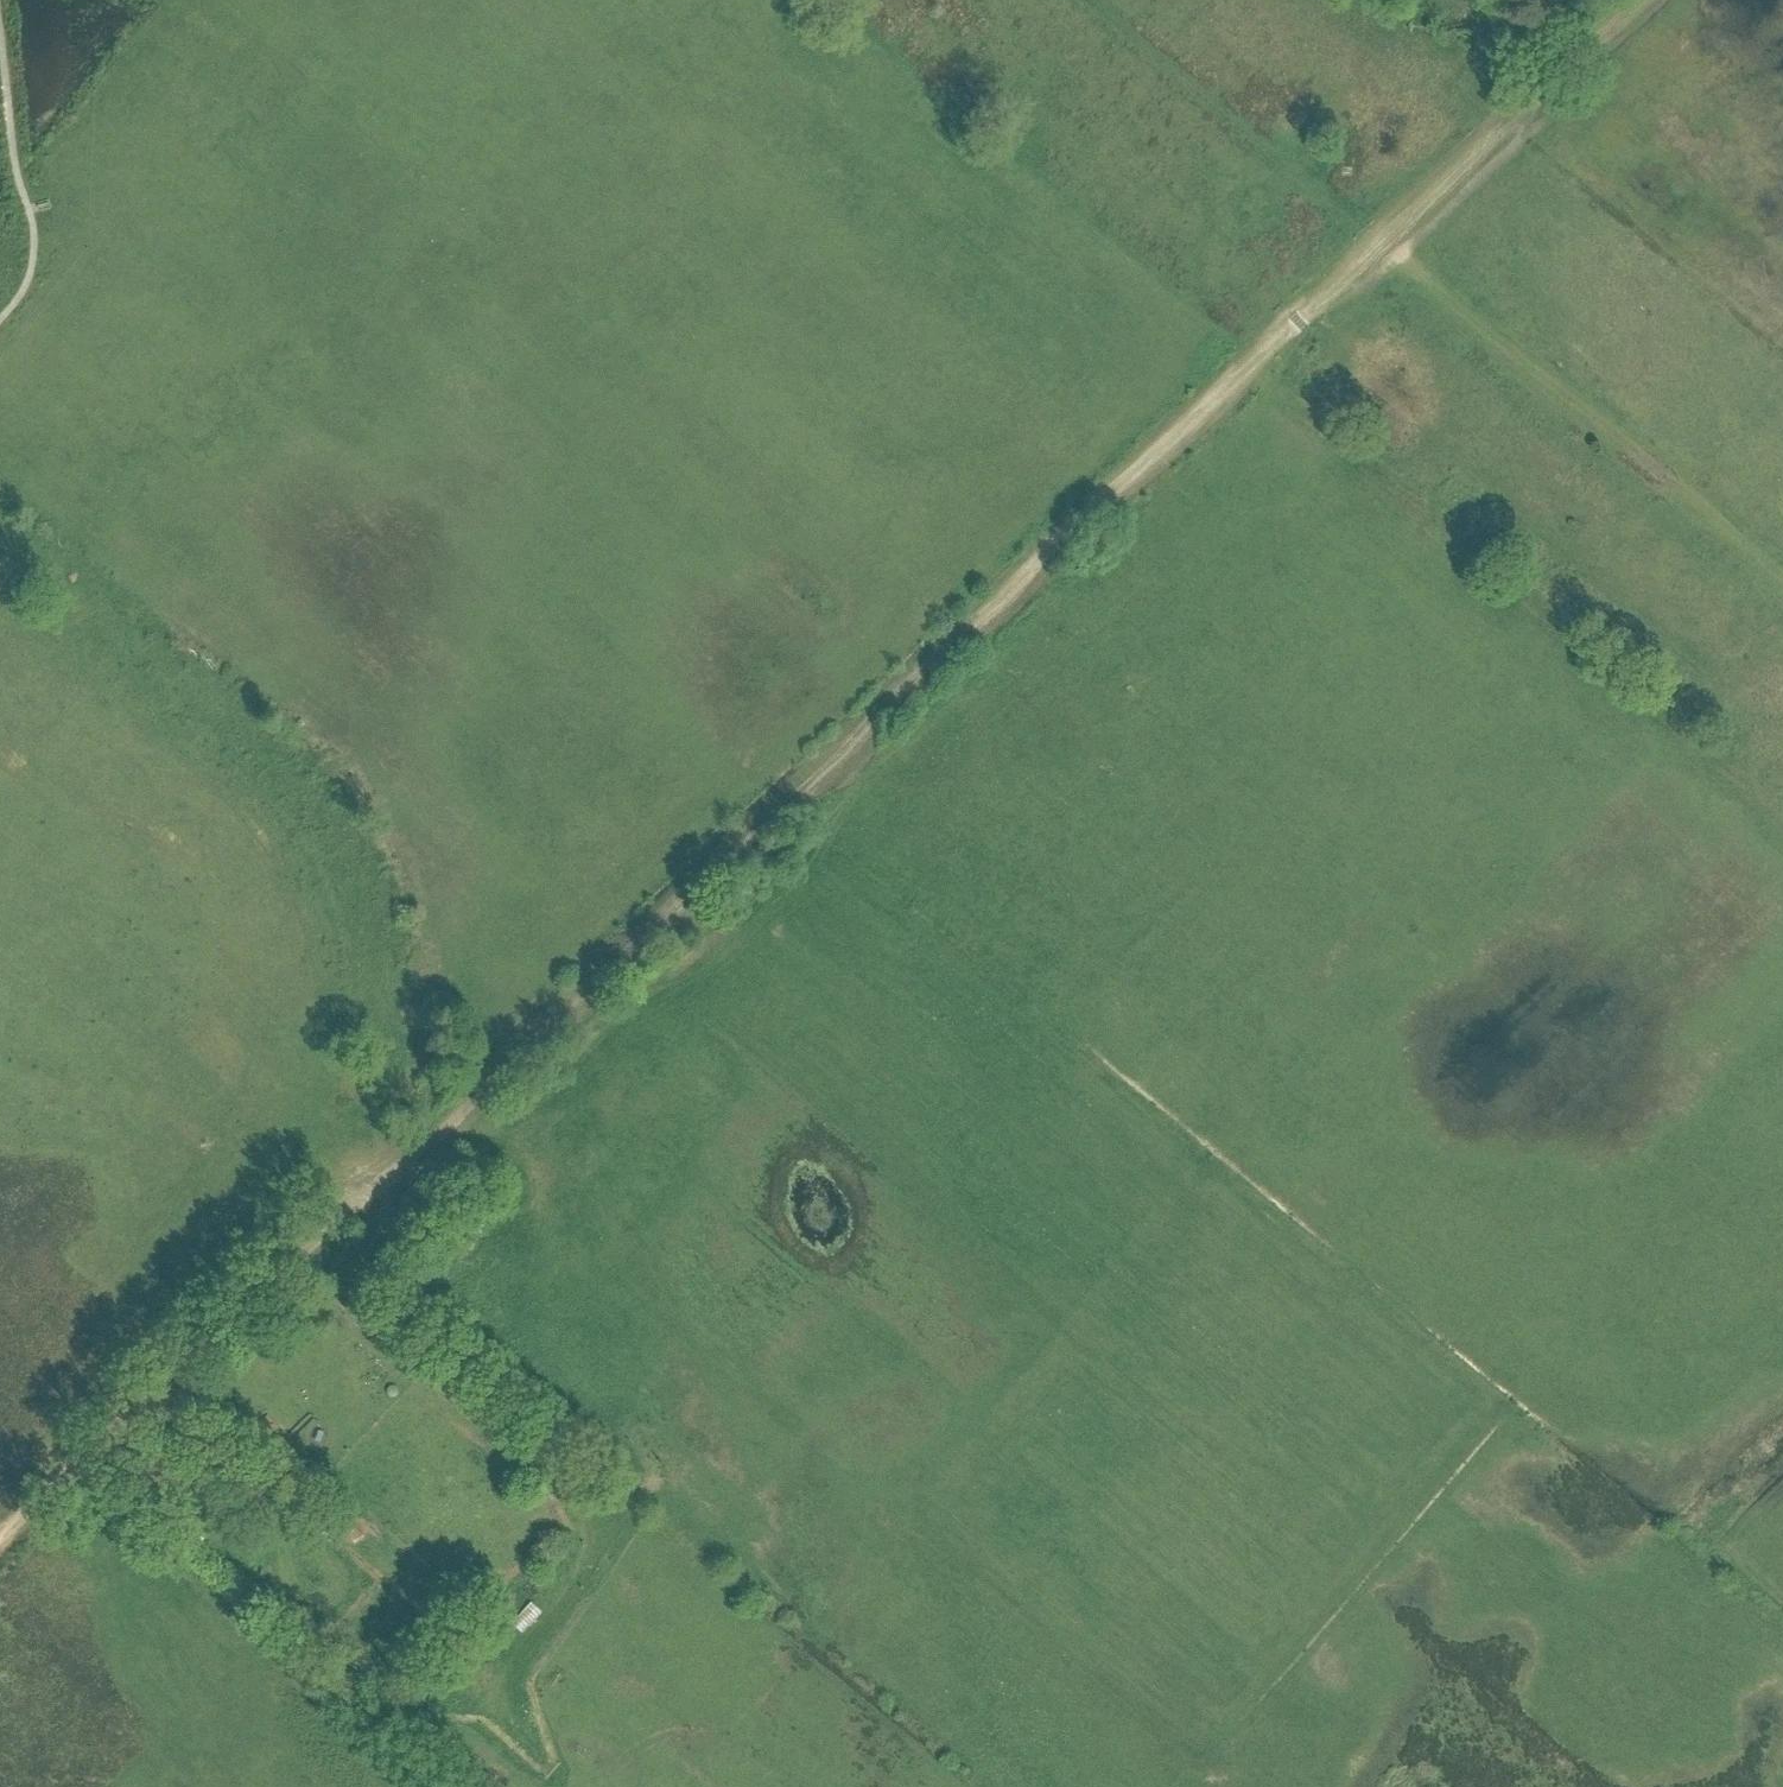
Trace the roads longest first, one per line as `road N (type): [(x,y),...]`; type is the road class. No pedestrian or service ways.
road 1 (track): [(0,1533),(425,1146),(1638,0)]
road 2 (track): [(1382,242),(1782,571)]

